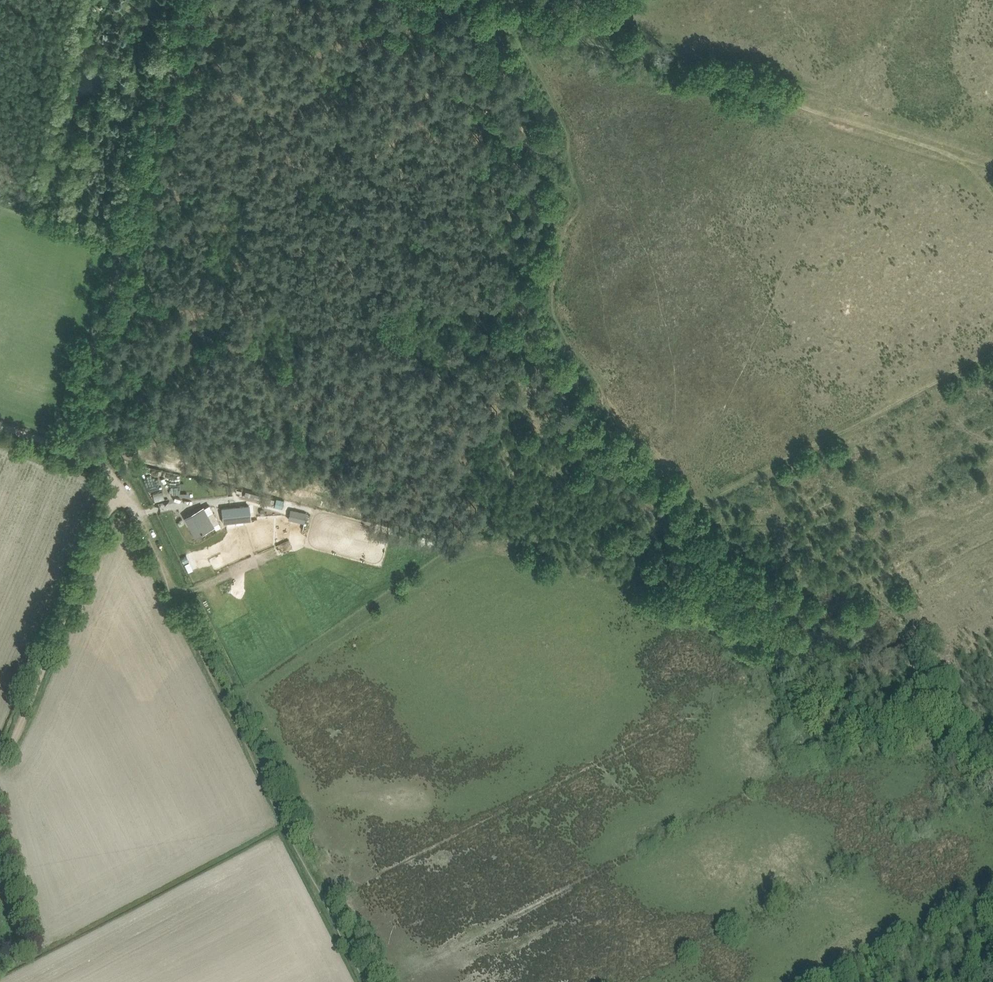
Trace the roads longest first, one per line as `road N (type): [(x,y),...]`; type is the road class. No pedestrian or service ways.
road 1 (track): [(465,2),(527,54),(572,138),(578,191),(559,266),(561,320),(584,356),(617,366),(612,397),(662,454),(680,514),(696,517),(735,605),(805,663),(948,702),(959,724),(992,742)]
road 2 (track): [(525,17),(988,165)]
road 3 (track): [(65,441),(189,0)]
road 4 (track): [(0,757),(20,734),(119,483)]

